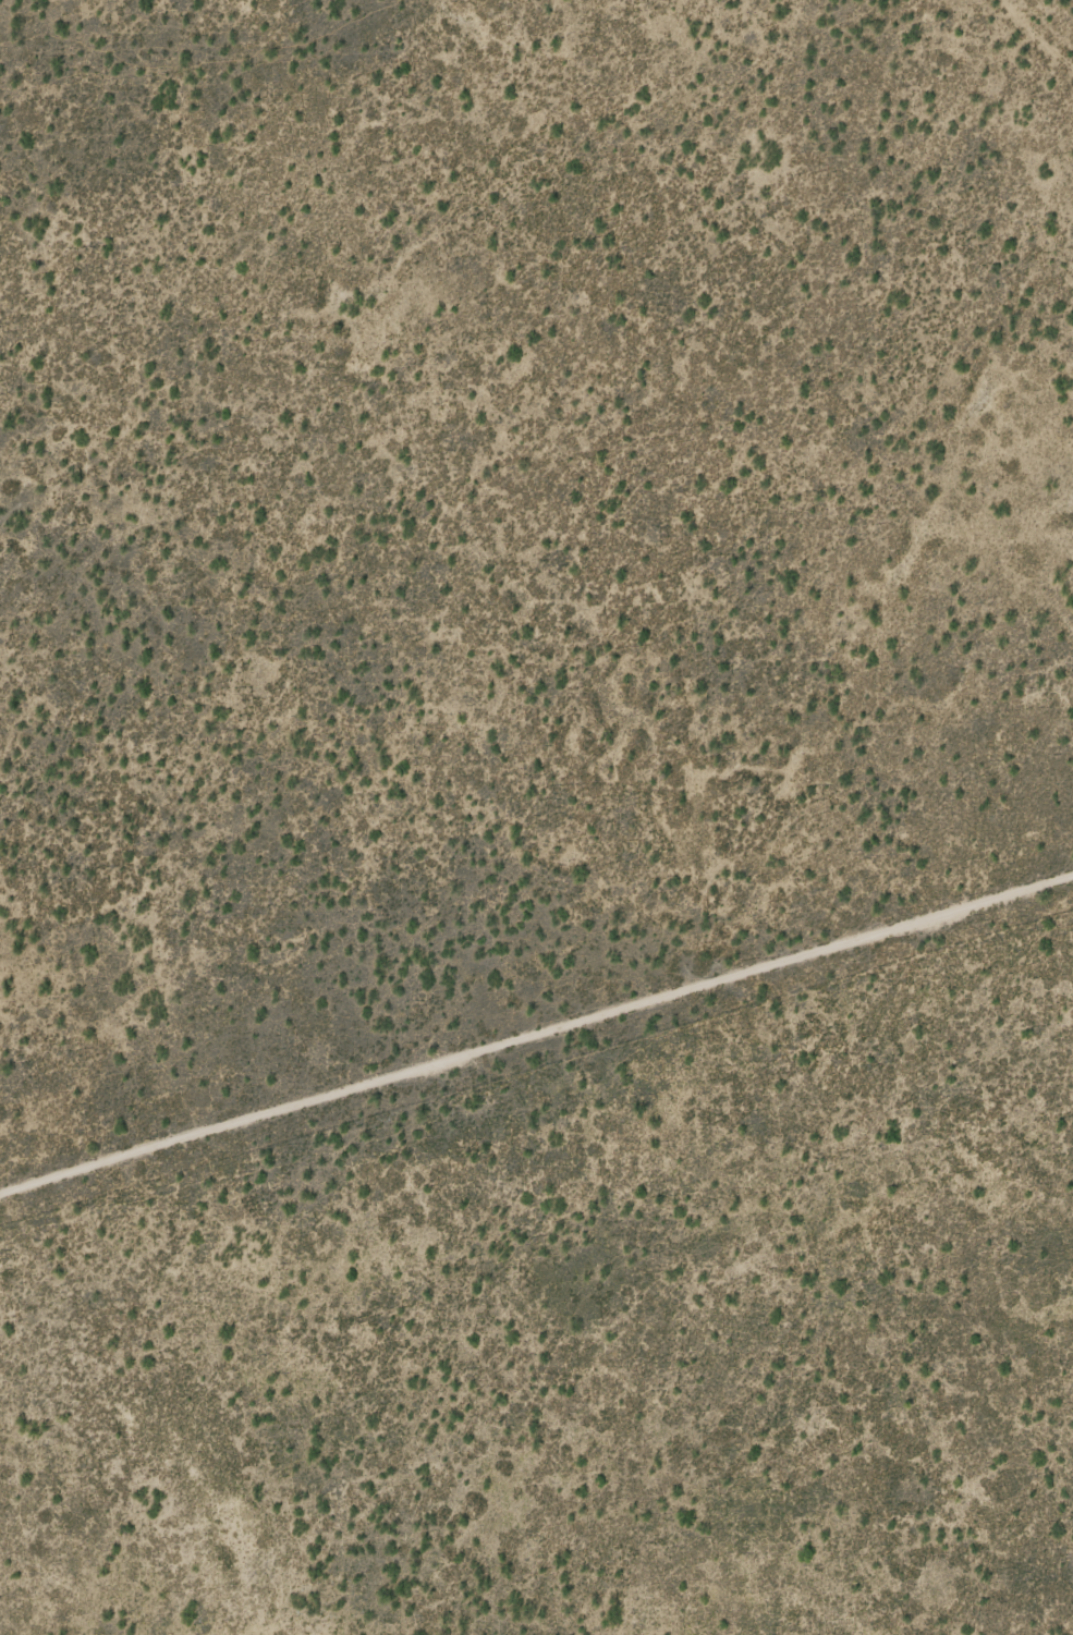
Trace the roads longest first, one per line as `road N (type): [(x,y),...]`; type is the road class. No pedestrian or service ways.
road 1 (track): [(1072,874),(0,1192)]

